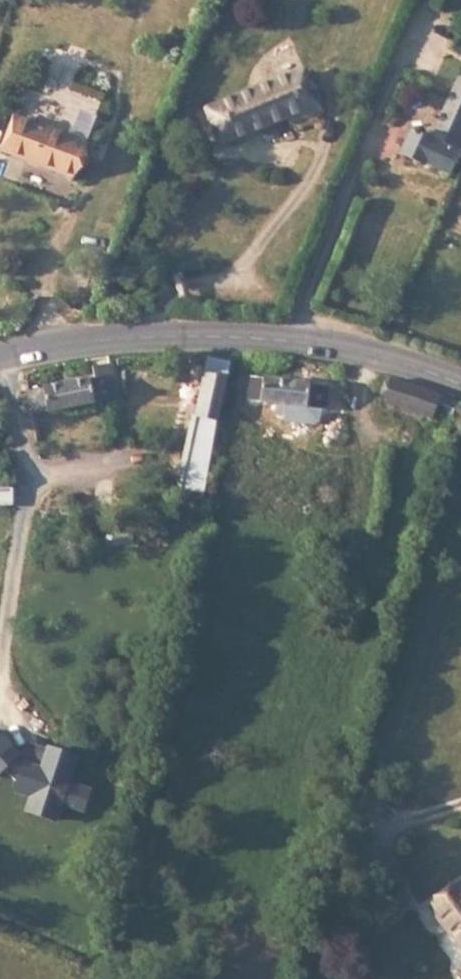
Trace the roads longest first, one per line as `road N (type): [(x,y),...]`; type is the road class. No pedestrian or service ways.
road 1 (secondary): [(0,354),(181,331),(293,341),(460,383)]

